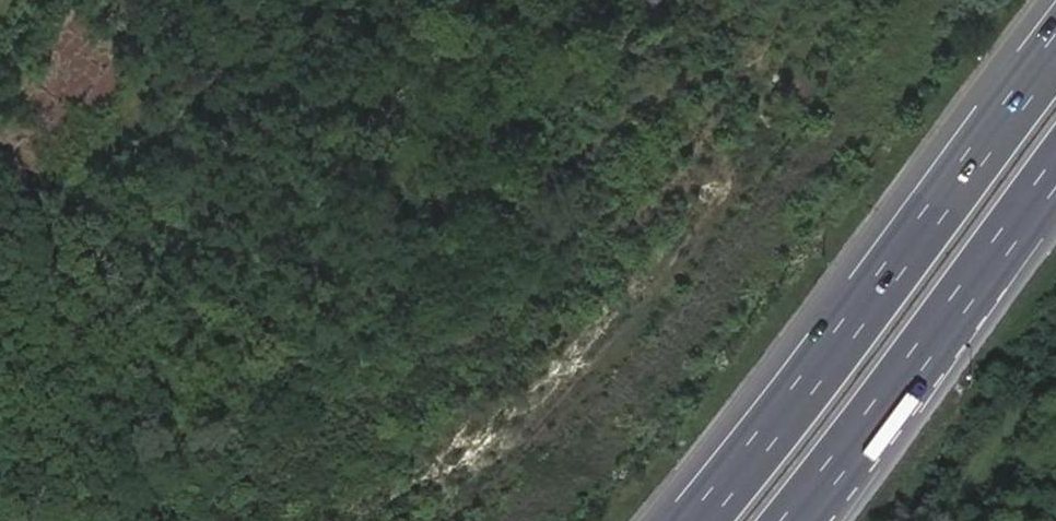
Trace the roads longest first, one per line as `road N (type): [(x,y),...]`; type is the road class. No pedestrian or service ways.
road 1 (trunk): [(1055,59),(703,520)]
road 2 (trunk): [(793,520),(1055,174)]

